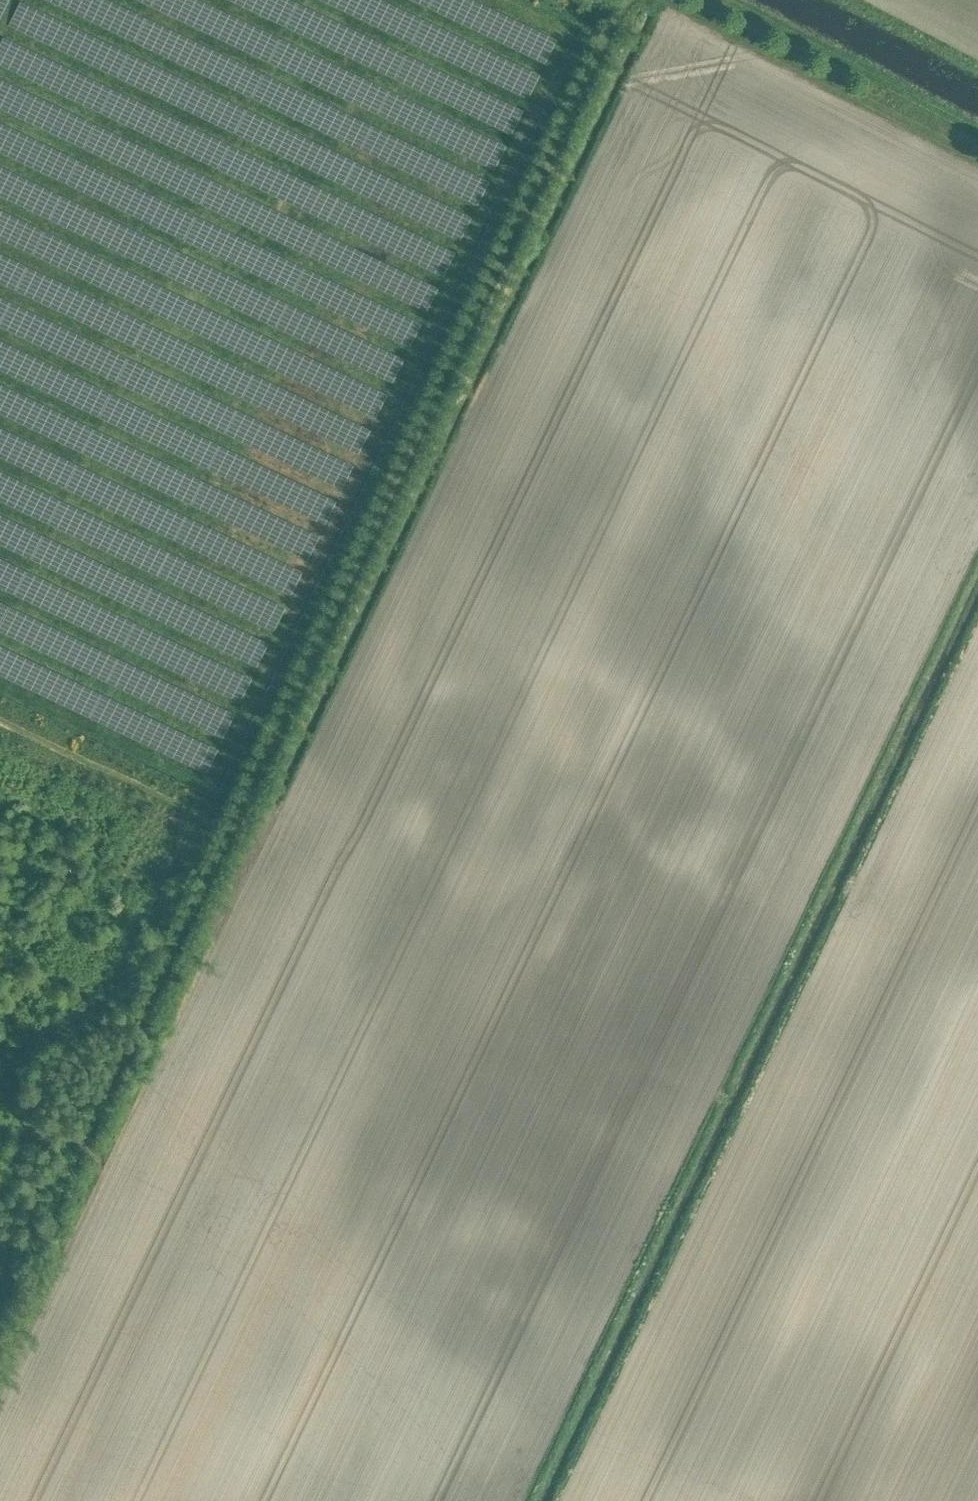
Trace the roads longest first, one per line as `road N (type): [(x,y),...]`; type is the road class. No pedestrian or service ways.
road 1 (track): [(977,152),(683,0)]

